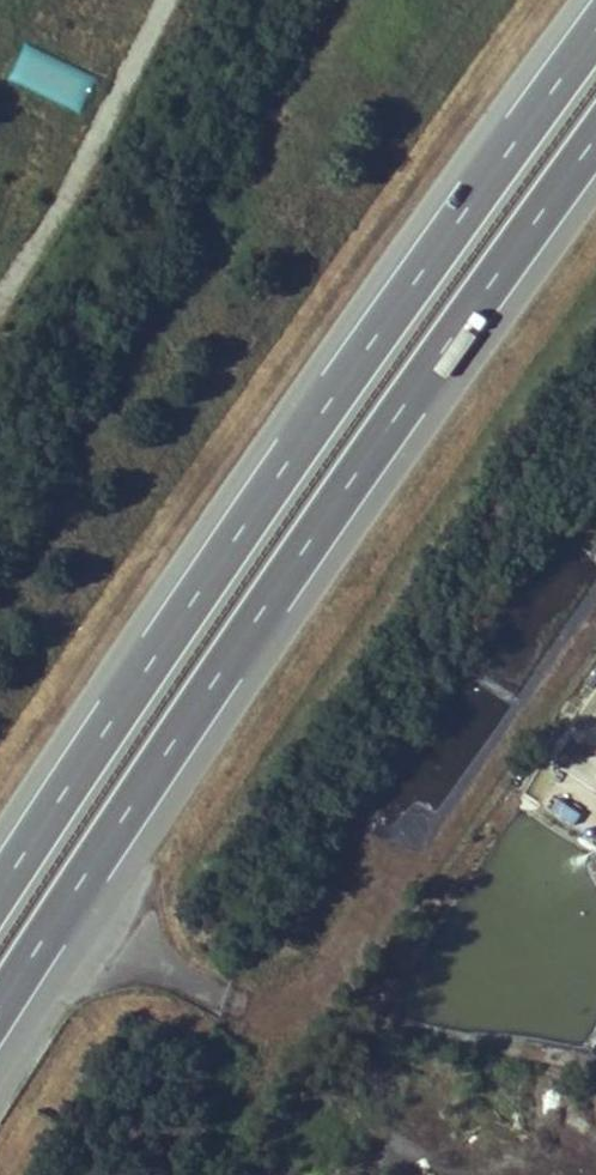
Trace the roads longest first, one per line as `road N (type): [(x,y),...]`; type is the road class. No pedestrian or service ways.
road 1 (motorway): [(0,1005),(414,389),(595,137)]
road 2 (motorway): [(595,31),(136,684),(0,892)]

